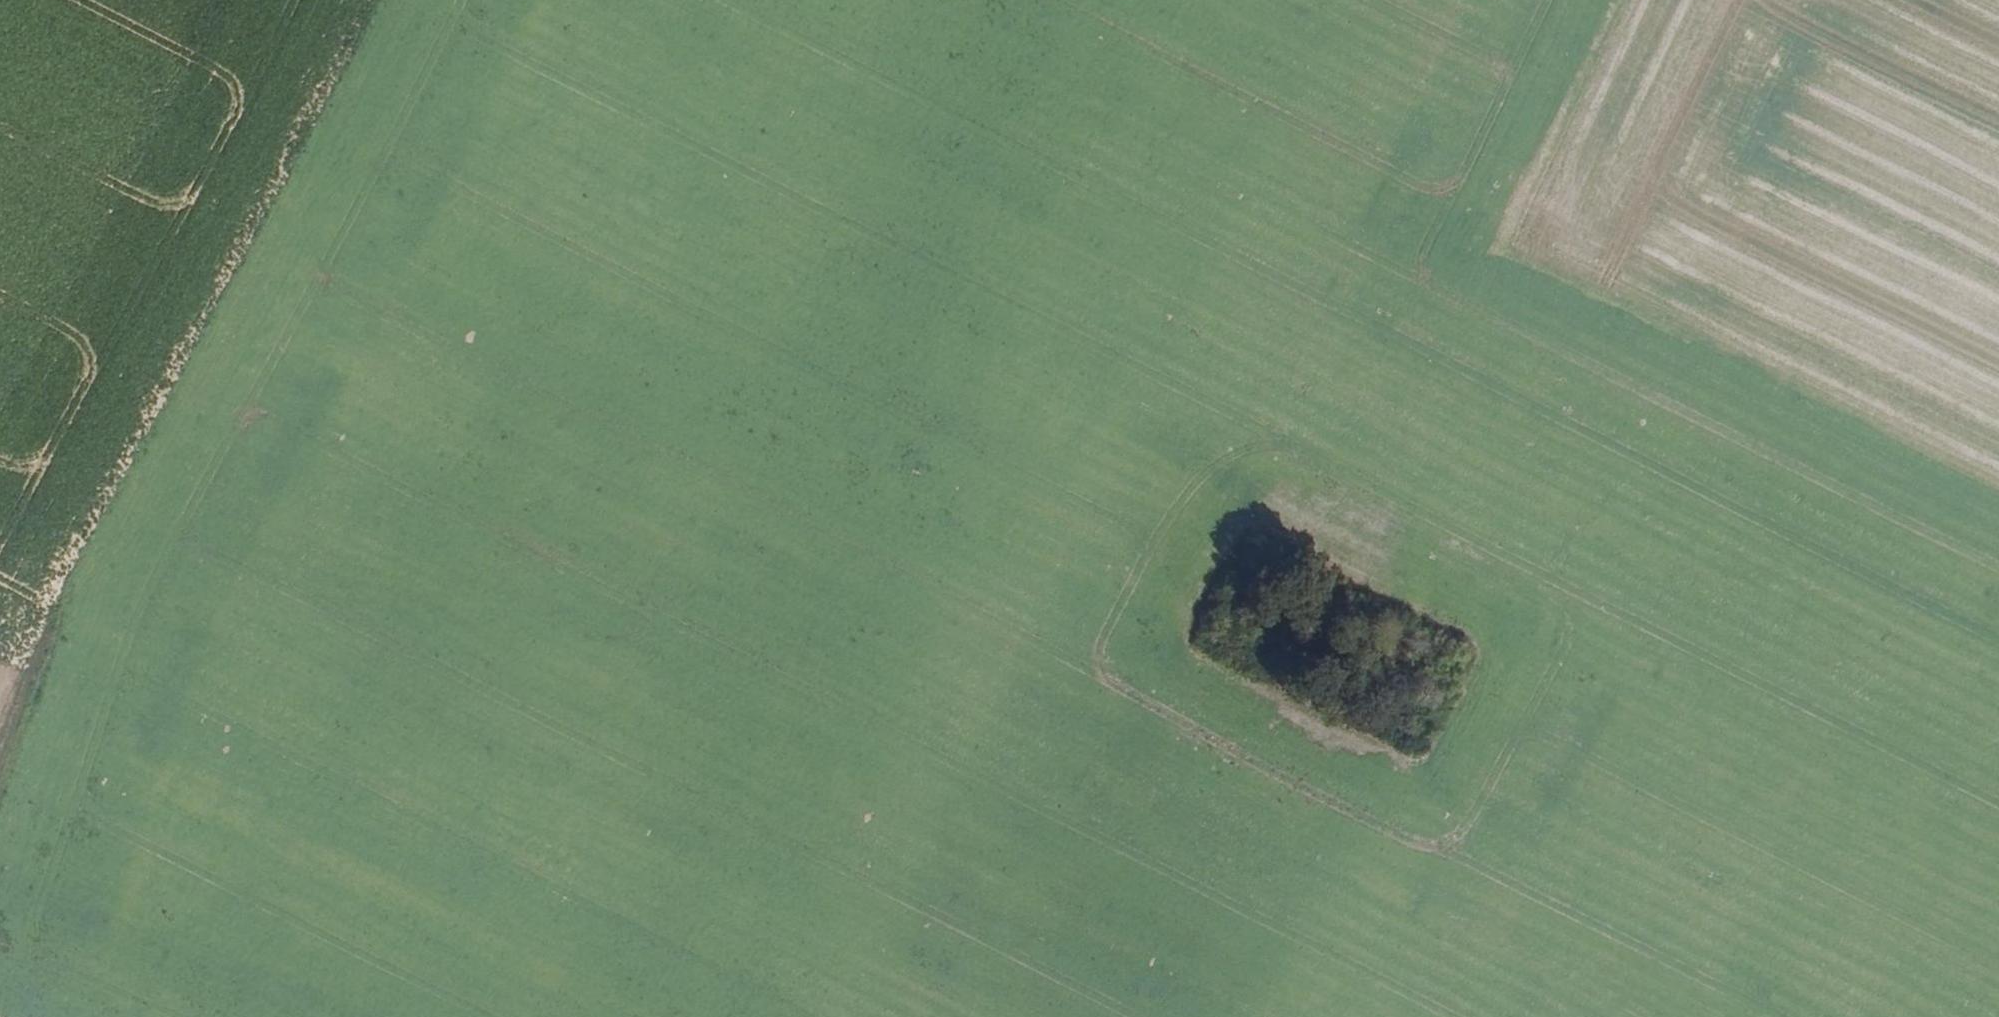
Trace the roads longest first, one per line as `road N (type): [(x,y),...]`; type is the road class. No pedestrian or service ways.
road 1 (track): [(0,747),(58,604)]

